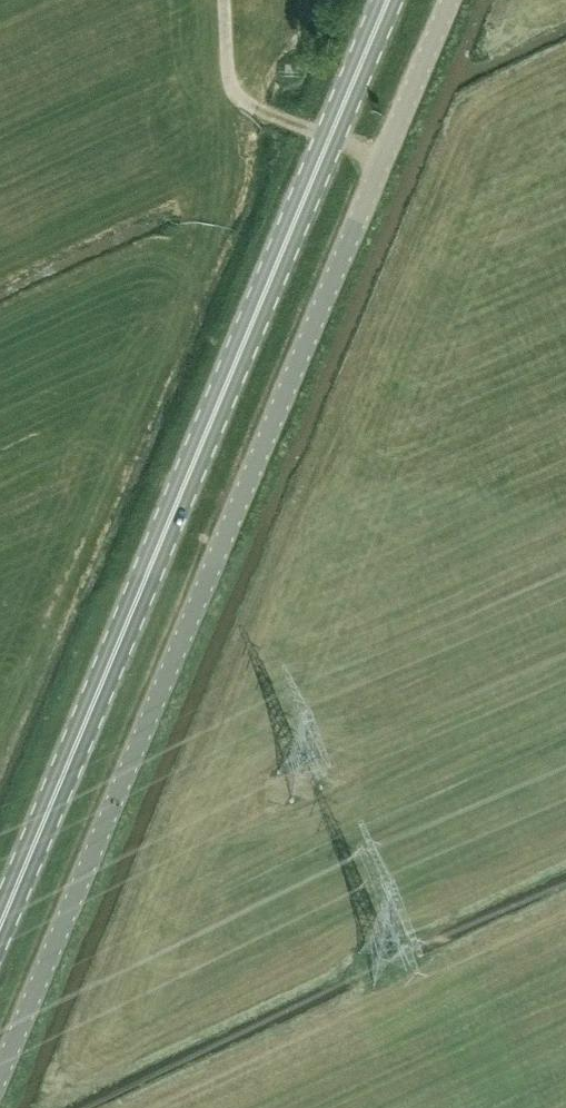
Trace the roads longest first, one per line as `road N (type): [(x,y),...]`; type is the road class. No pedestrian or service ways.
road 1 (unclassified): [(0,1073),(449,0)]
road 2 (primary): [(0,926),(388,0)]

